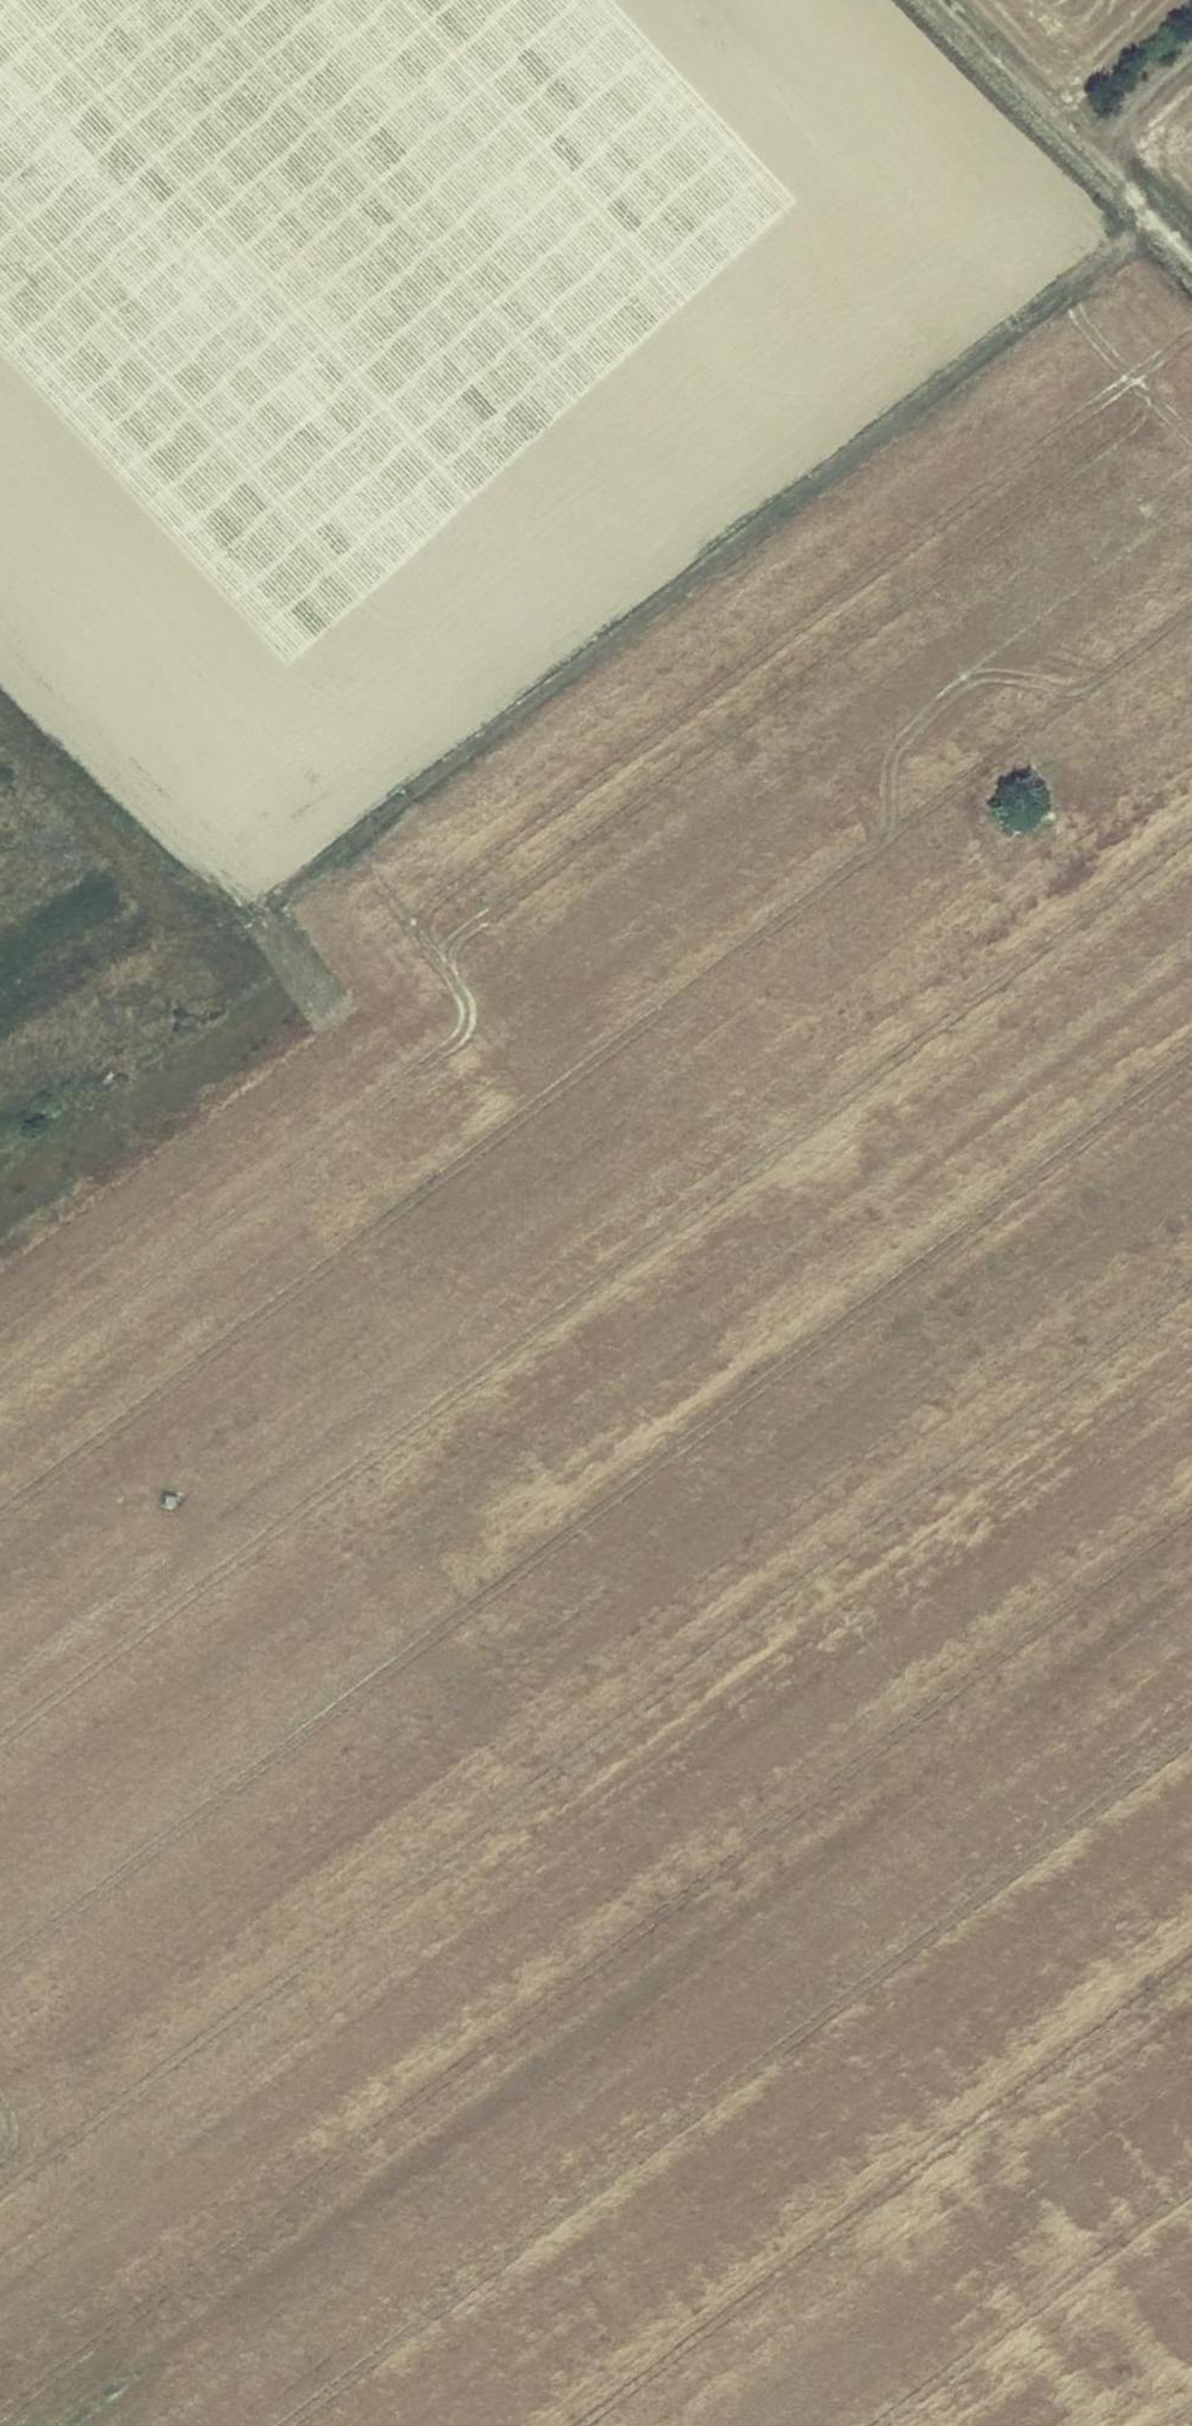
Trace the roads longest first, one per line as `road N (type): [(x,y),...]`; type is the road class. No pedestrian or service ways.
road 1 (track): [(952,0),(1191,248)]
road 2 (track): [(1135,190),(1158,103),(1191,69)]

